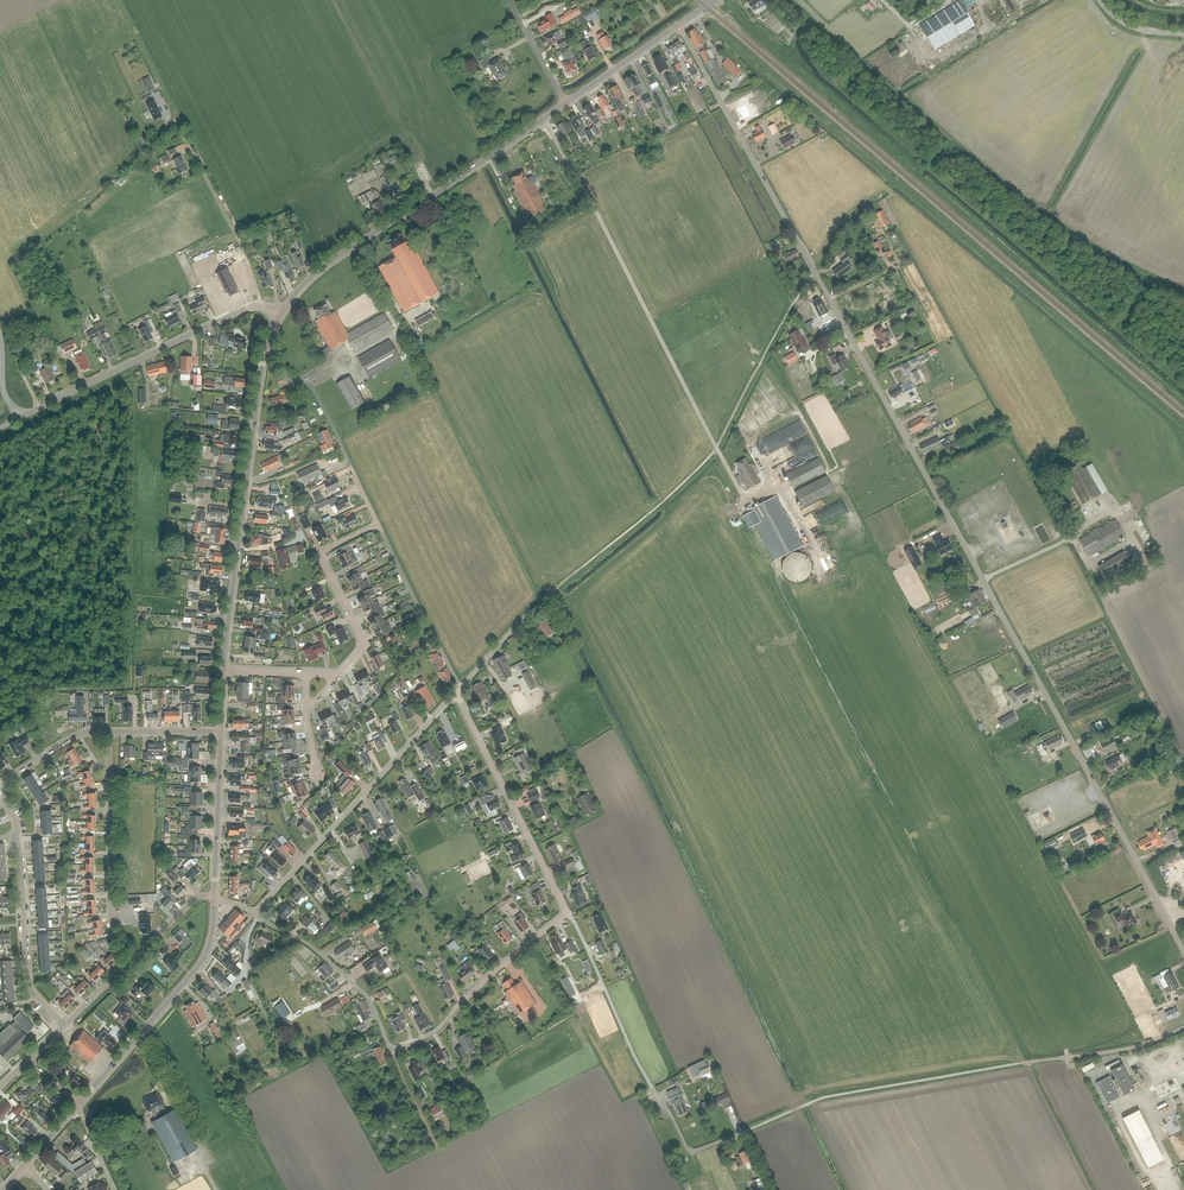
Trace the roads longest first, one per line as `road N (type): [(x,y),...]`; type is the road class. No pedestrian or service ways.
road 1 (unclassified): [(1183,953),(679,26)]
road 2 (unclassified): [(567,913),(434,1032),(396,1048),(389,1047),(352,983),(253,914)]
road 3 (tertiary): [(278,316),(327,263),(565,105)]
road 4 (tertiary): [(224,671),(266,349)]
road 5 (unclassified): [(567,913),(687,1148),(736,1135)]
road 6 (unclassified): [(253,914),(458,692)]
road 7 (unclassified): [(19,418),(248,308),(278,316)]
road 8 (tertiary): [(80,1103),(198,968),(210,945),(213,898)]
road 9 (unclassified): [(567,913),(458,692)]
road 10 (unclassified): [(134,959),(110,924),(109,732)]
road 11 (unclassified): [(63,1027),(29,987),(17,838)]
road 12 (unclassified): [(338,676),(361,644),(321,556),(378,524)]
road 13 (unclassified): [(458,692),(378,524)]
road 14 (tertiary): [(213,898),(220,732)]
road 15 (unclassified): [(266,349),(289,381),(315,391),(350,466)]
road 16 (tertiary): [(565,105),(679,26)]
road 17 (unclassified): [(458,692),(547,596)]
road 18 (unclassified): [(109,732),(77,735),(0,785)]

